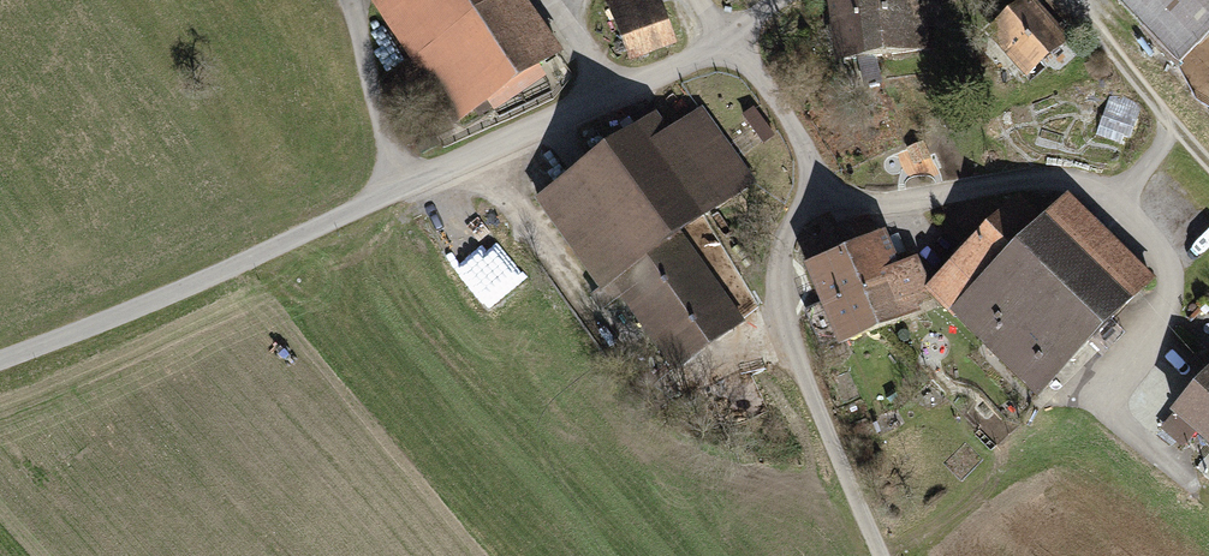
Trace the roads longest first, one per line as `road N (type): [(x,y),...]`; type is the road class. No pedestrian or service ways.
road 1 (unclassified): [(0,357),(256,257),(729,40)]
road 2 (track): [(814,198),(897,205),(1062,180),(1119,204),(1167,253),(1166,321),(1100,396),(1196,487)]
road 3 (track): [(729,40),(809,155),(814,198),(788,245),(780,295),(785,334),(885,555)]
road 4 (track): [(1065,0),(1208,163)]

